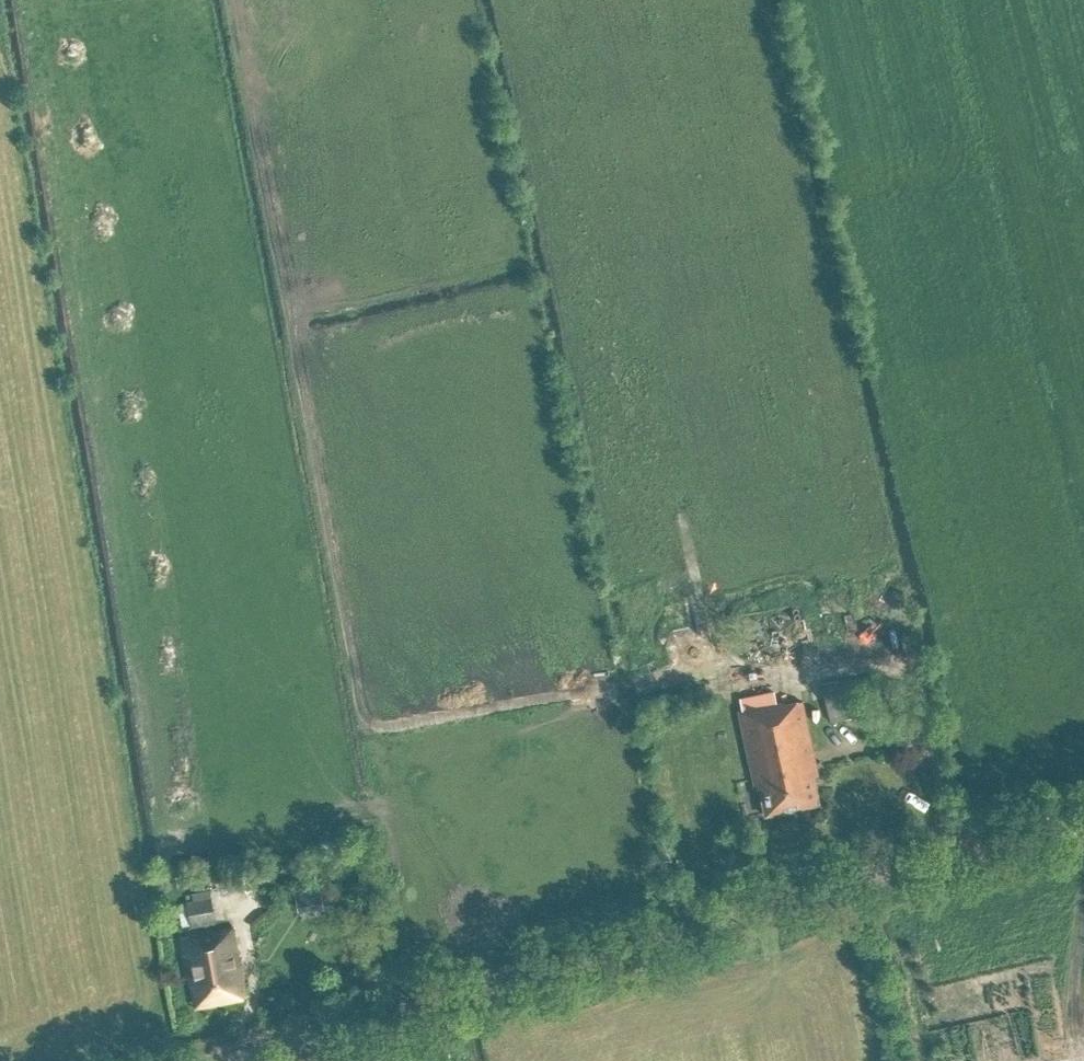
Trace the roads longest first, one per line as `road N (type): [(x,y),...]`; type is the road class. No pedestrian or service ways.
road 1 (tertiary): [(229,1060),(1083,822)]

